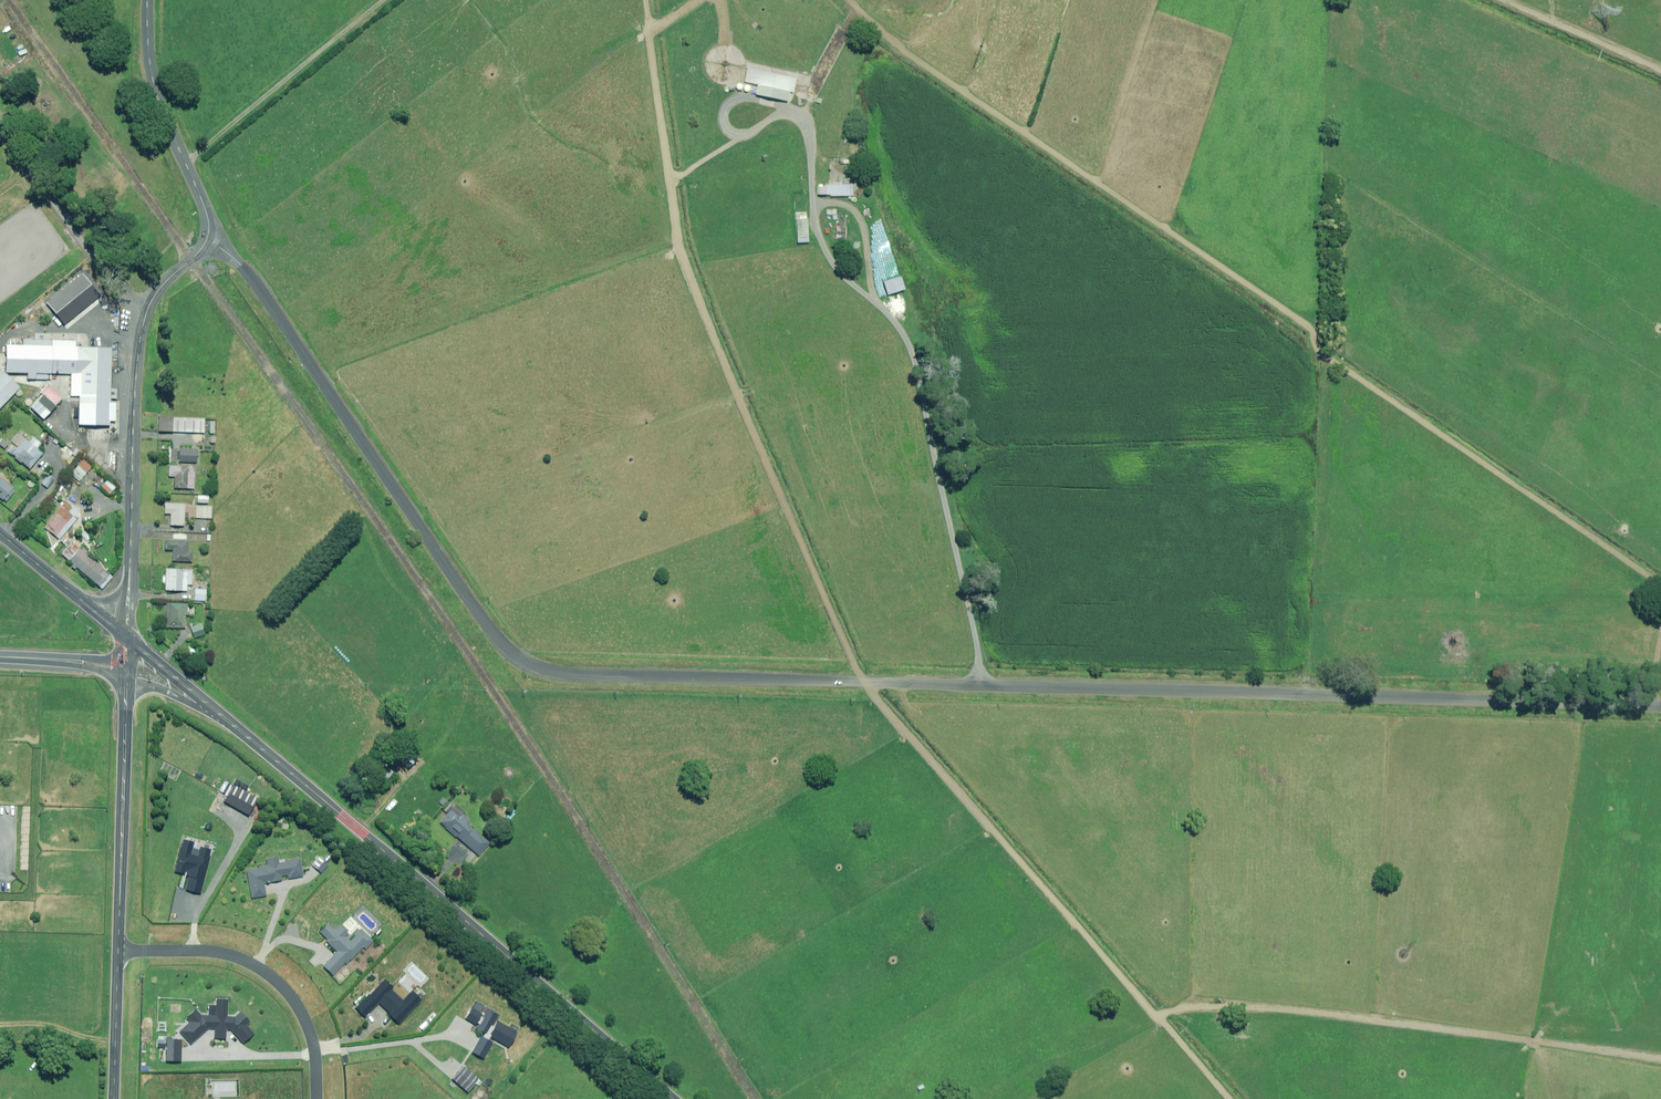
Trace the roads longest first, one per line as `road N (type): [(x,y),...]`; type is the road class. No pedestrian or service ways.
road 1 (residential): [(209,238),(246,268),(486,626),(516,656),(547,671),(1660,705)]
road 2 (track): [(648,0),(680,242),(866,682),(1232,1098)]
road 3 (tertiary): [(675,1098),(223,715)]
road 4 (track): [(845,0),(891,40),(1328,338)]
road 5 (track): [(1159,1017),(1193,1007),(1270,1008),(1660,1059)]
road 6 (track): [(1327,359),(1660,580)]
road 7 (residential): [(131,586),(145,326),(156,296),(209,238)]
road 8 (track): [(1331,172),(1324,540)]
road 9 (residential): [(319,1098),(309,1022),(264,970),(210,951),(119,951)]
road 10 (tertiary): [(119,951),(128,674)]
road 11 (track): [(188,162),(388,0)]
road 12 (residential): [(209,238),(207,205),(155,83),(150,0)]
road 13 (track): [(1506,0),(1660,65)]
road 14 (tertiary): [(114,1098),(119,951)]
road 15 (tertiary): [(128,674),(0,657)]
road 16 (tertiary): [(223,715),(128,637)]

